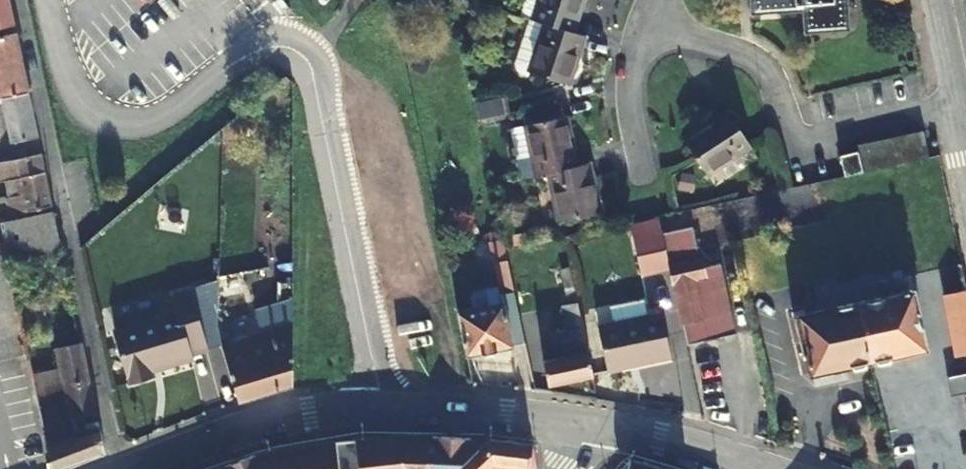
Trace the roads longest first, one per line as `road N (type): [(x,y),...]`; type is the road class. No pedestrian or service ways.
road 1 (residential): [(388,403),(312,74),(290,48),(259,43),(188,108),(137,128),(89,117),(40,0)]
road 2 (residential): [(666,0),(652,36),(747,58),(767,73),(803,139),(960,108)]
road 3 (tertiary): [(126,468),(274,414),(388,403)]
road 4 (tertiary): [(388,403),(602,427)]
road 5 (tertiary): [(602,427),(659,435),(759,468)]

